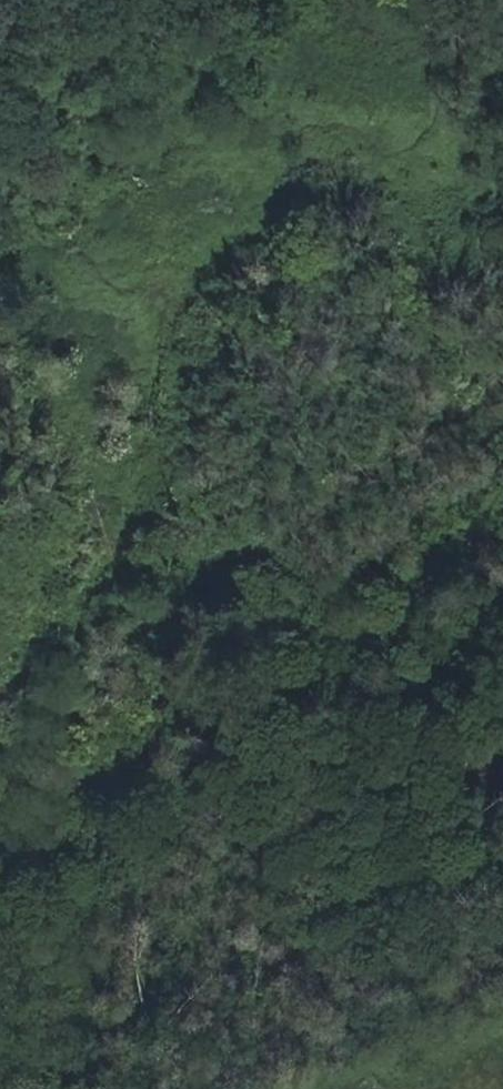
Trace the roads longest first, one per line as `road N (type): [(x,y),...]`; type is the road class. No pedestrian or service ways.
road 1 (track): [(38,665),(101,587),(139,509),(165,338),(220,259),(377,169)]
road 2 (track): [(0,684),(200,600),(414,448),(502,369)]

